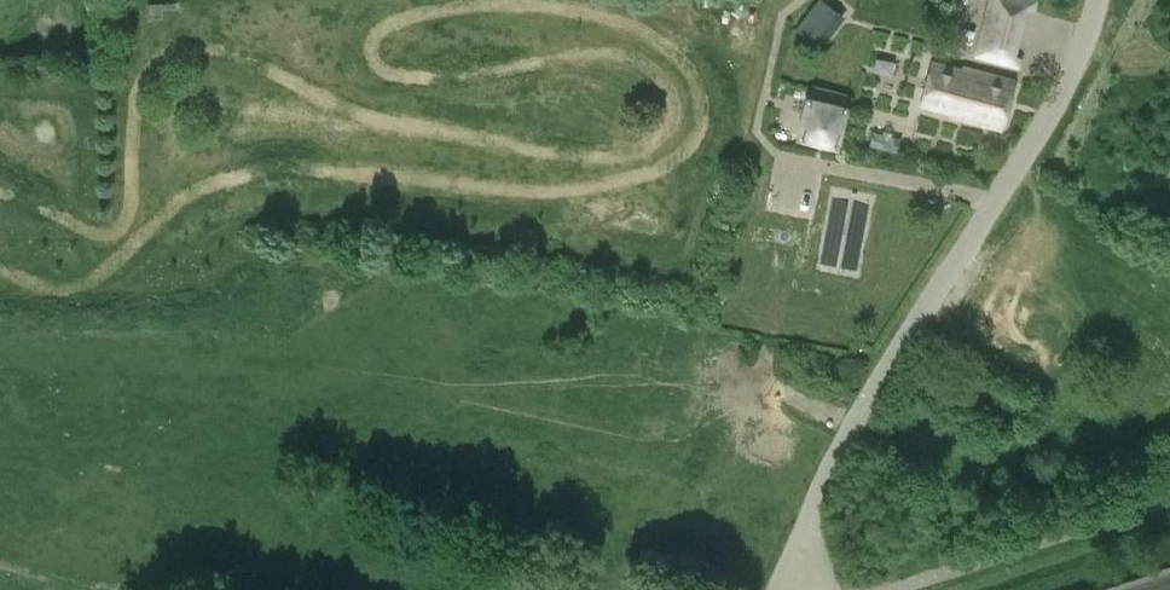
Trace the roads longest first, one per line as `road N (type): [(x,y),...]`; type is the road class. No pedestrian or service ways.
road 1 (motorway): [(1169,348),(793,481),(435,589)]
road 2 (unclassified): [(804,589),(799,542),(826,468),(882,365),(1056,100),(1099,0)]
road 3 (motorway): [(658,589),(1169,420)]

